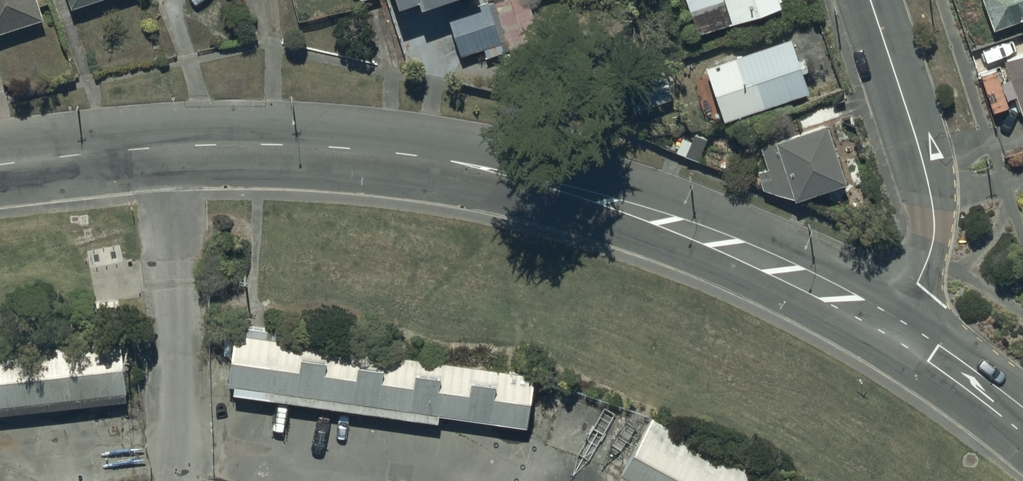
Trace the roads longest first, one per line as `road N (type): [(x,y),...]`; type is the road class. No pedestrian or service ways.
road 1 (tertiary): [(0,167),(169,147),(400,154),(498,174),(732,251),(892,330)]
road 2 (residential): [(871,0),(935,223),(929,259),(892,330)]
road 3 (tertiary): [(892,330),(1022,433)]

